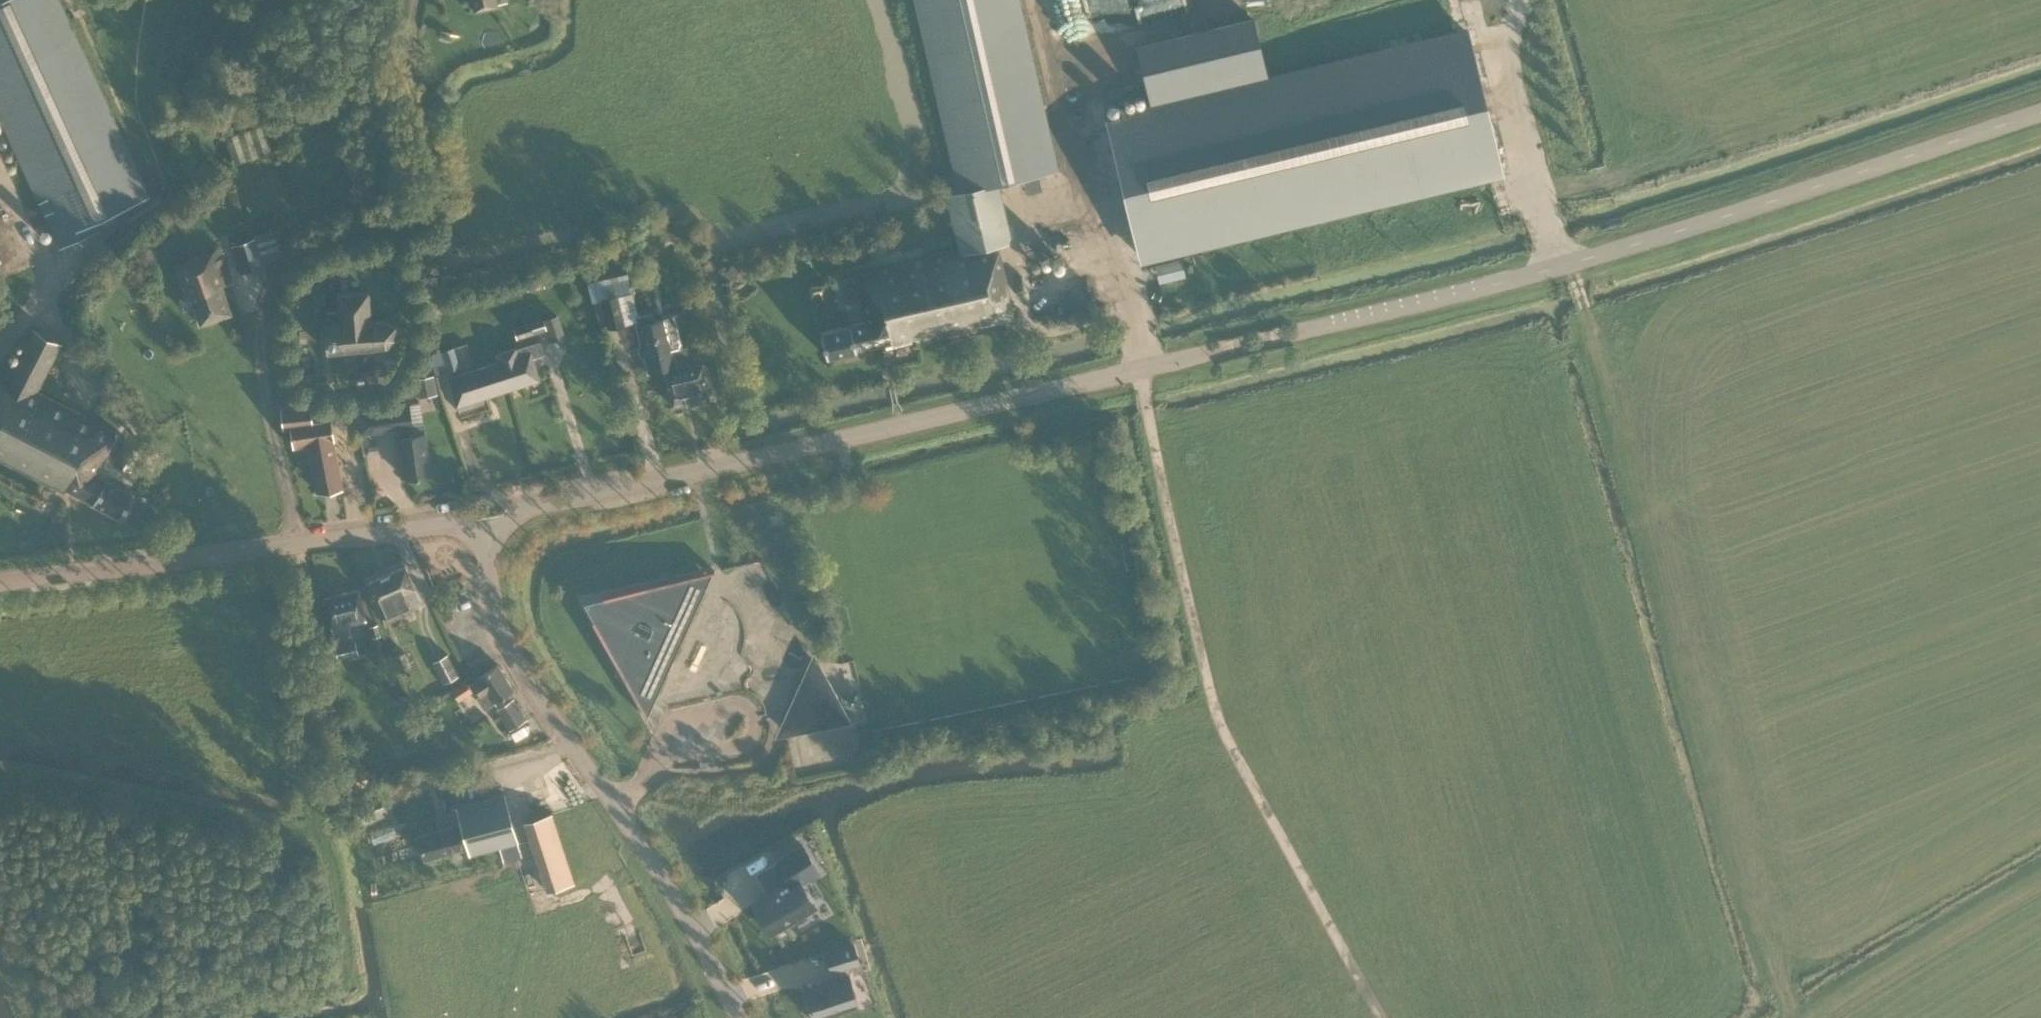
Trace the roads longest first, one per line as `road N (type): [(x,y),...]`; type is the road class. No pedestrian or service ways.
road 1 (tertiary): [(477,518),(705,475),(1549,270),(2040,110)]
road 2 (track): [(1385,1017),(1210,700),(1140,370)]
road 3 (tertiary): [(737,1017),(664,883),(511,657),(494,617),(477,518)]
road 4 (tertiary): [(298,542),(0,581)]
road 5 (unclassified): [(298,542),(258,334),(264,300),(287,261)]
road 6 (tertiary): [(477,518),(298,542)]

